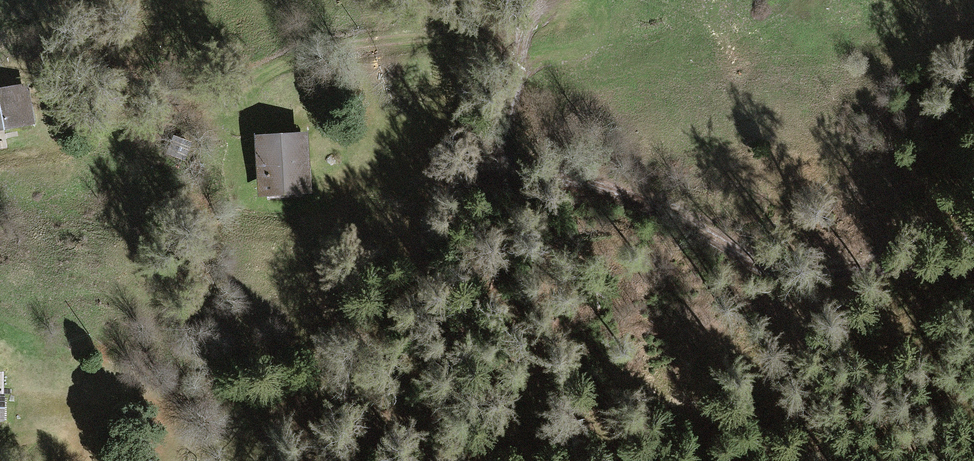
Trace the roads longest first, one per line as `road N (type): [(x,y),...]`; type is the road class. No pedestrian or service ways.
road 1 (track): [(475,23),(328,45),(202,98),(134,94)]
road 2 (track): [(510,190),(397,283),(304,460)]
road 3 (track): [(822,281),(755,267),(598,185),(510,190)]
road 4 (track): [(510,190),(525,70),(509,39),(475,23)]
road 5 (track): [(822,281),(973,282)]

